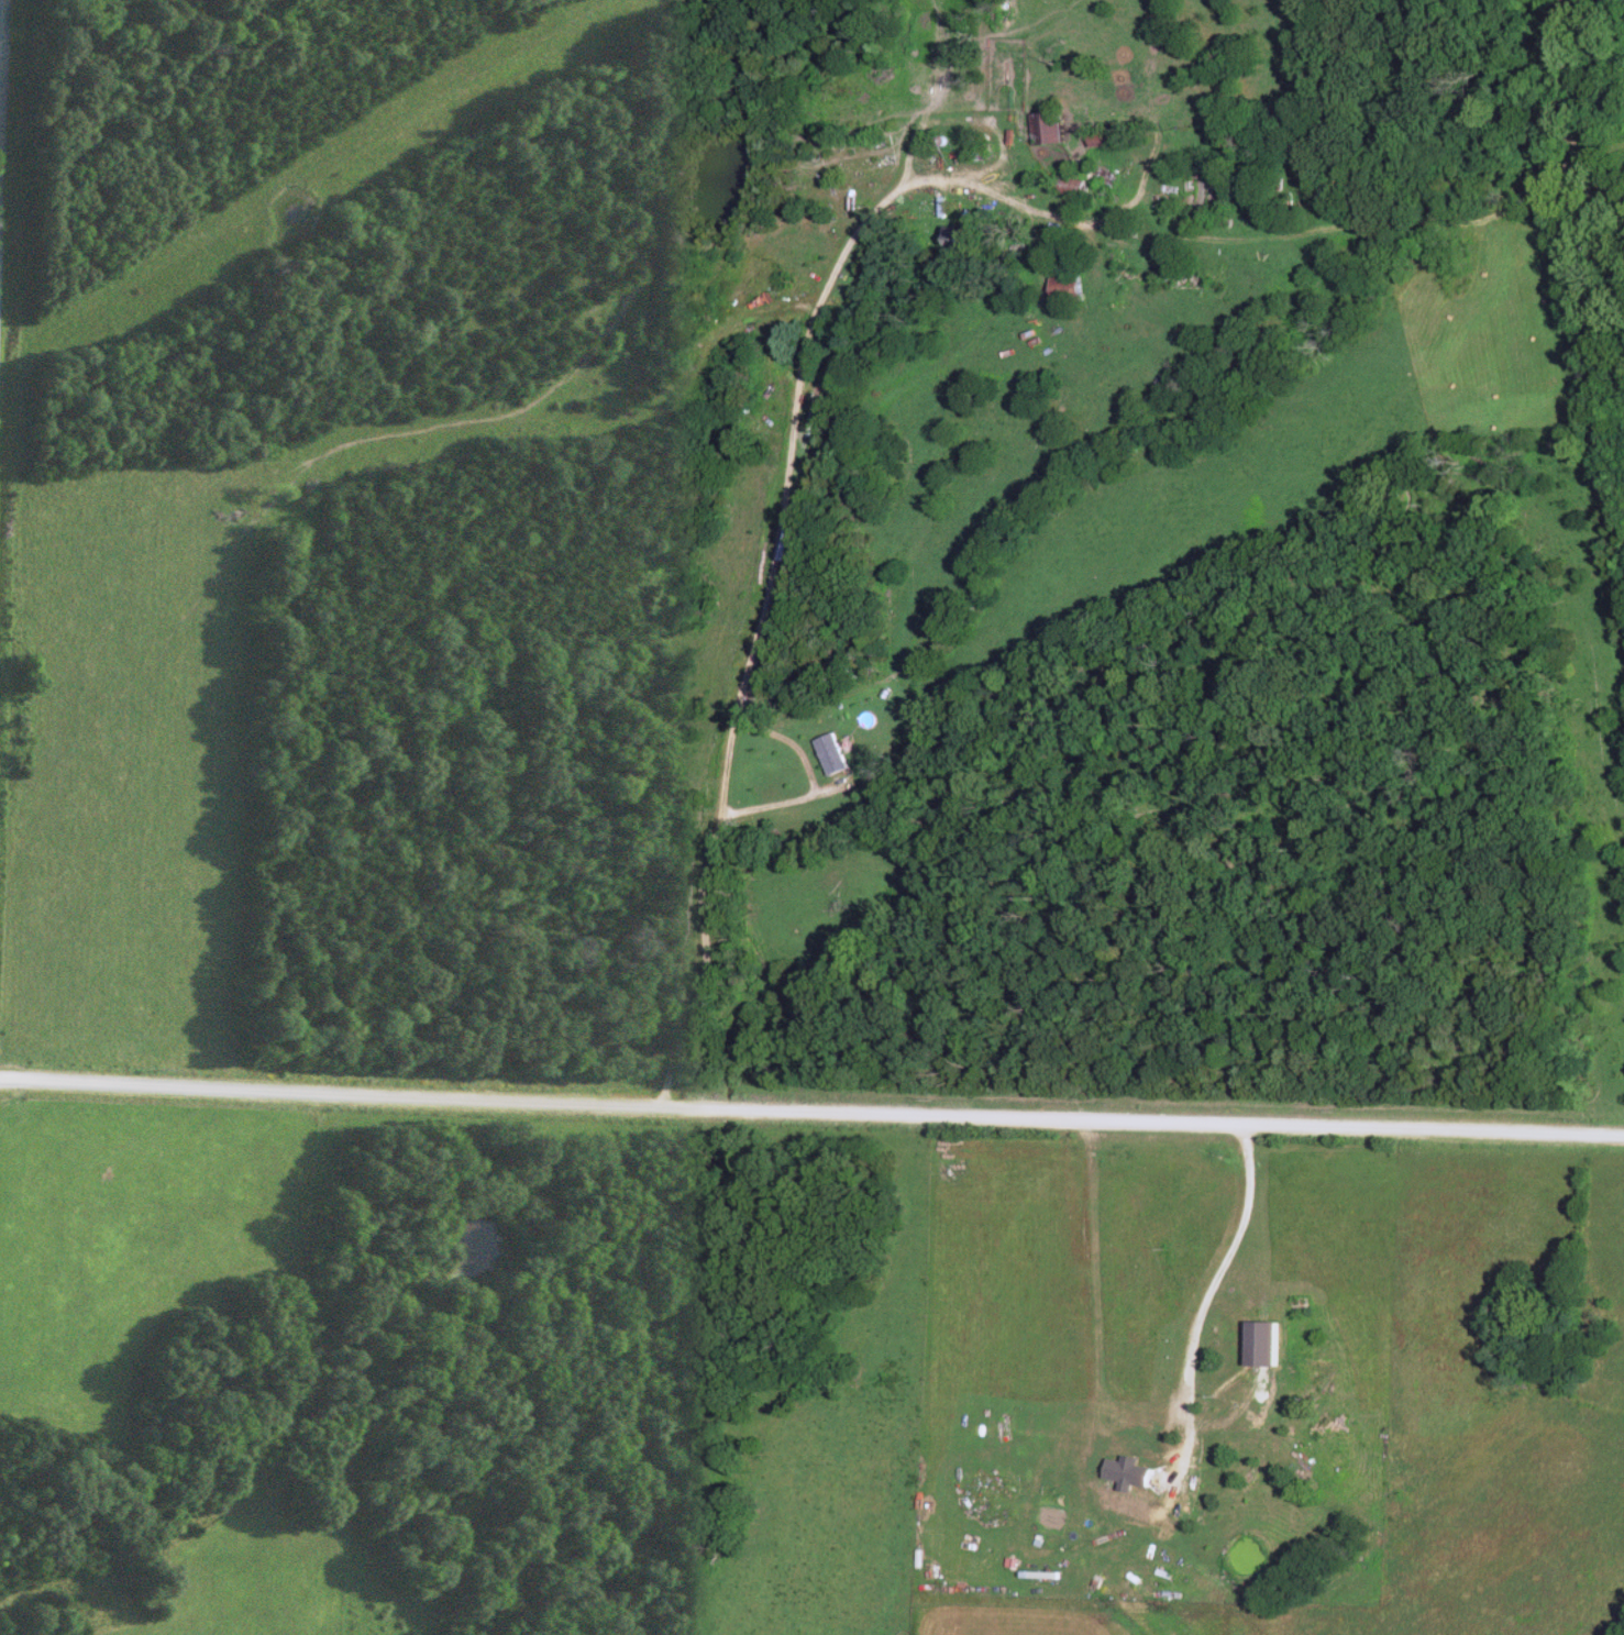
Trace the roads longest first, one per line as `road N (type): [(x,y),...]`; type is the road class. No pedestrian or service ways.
road 1 (residential): [(1623,1141),(0,1080)]
road 2 (secondary): [(0,363),(13,0)]

